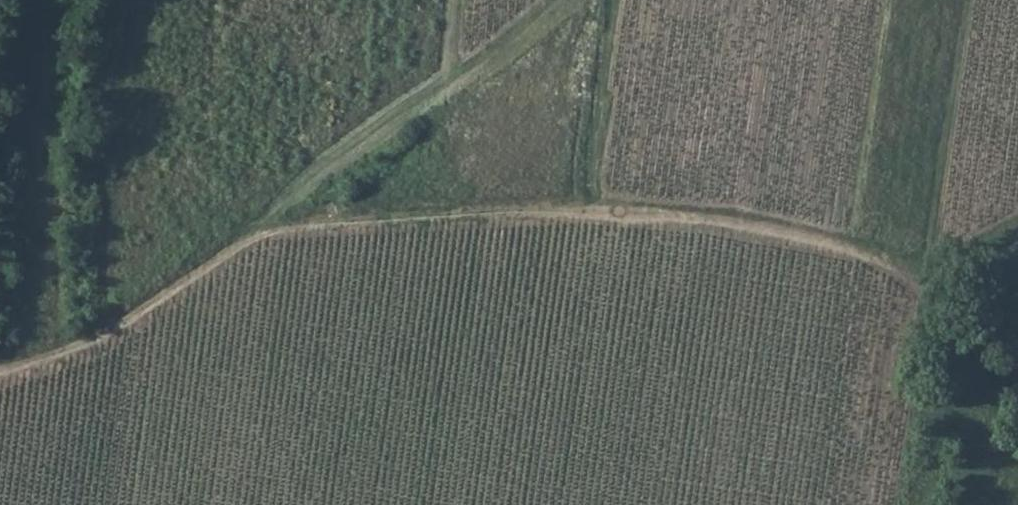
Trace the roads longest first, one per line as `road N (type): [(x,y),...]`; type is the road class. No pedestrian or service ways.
road 1 (track): [(0,370),(59,354),(239,246),(691,218),(761,227),(918,269)]
road 2 (track): [(239,246),(549,0)]
road 3 (track): [(885,504),(918,269)]
road 4 (track): [(918,269),(940,322),(1017,377)]

